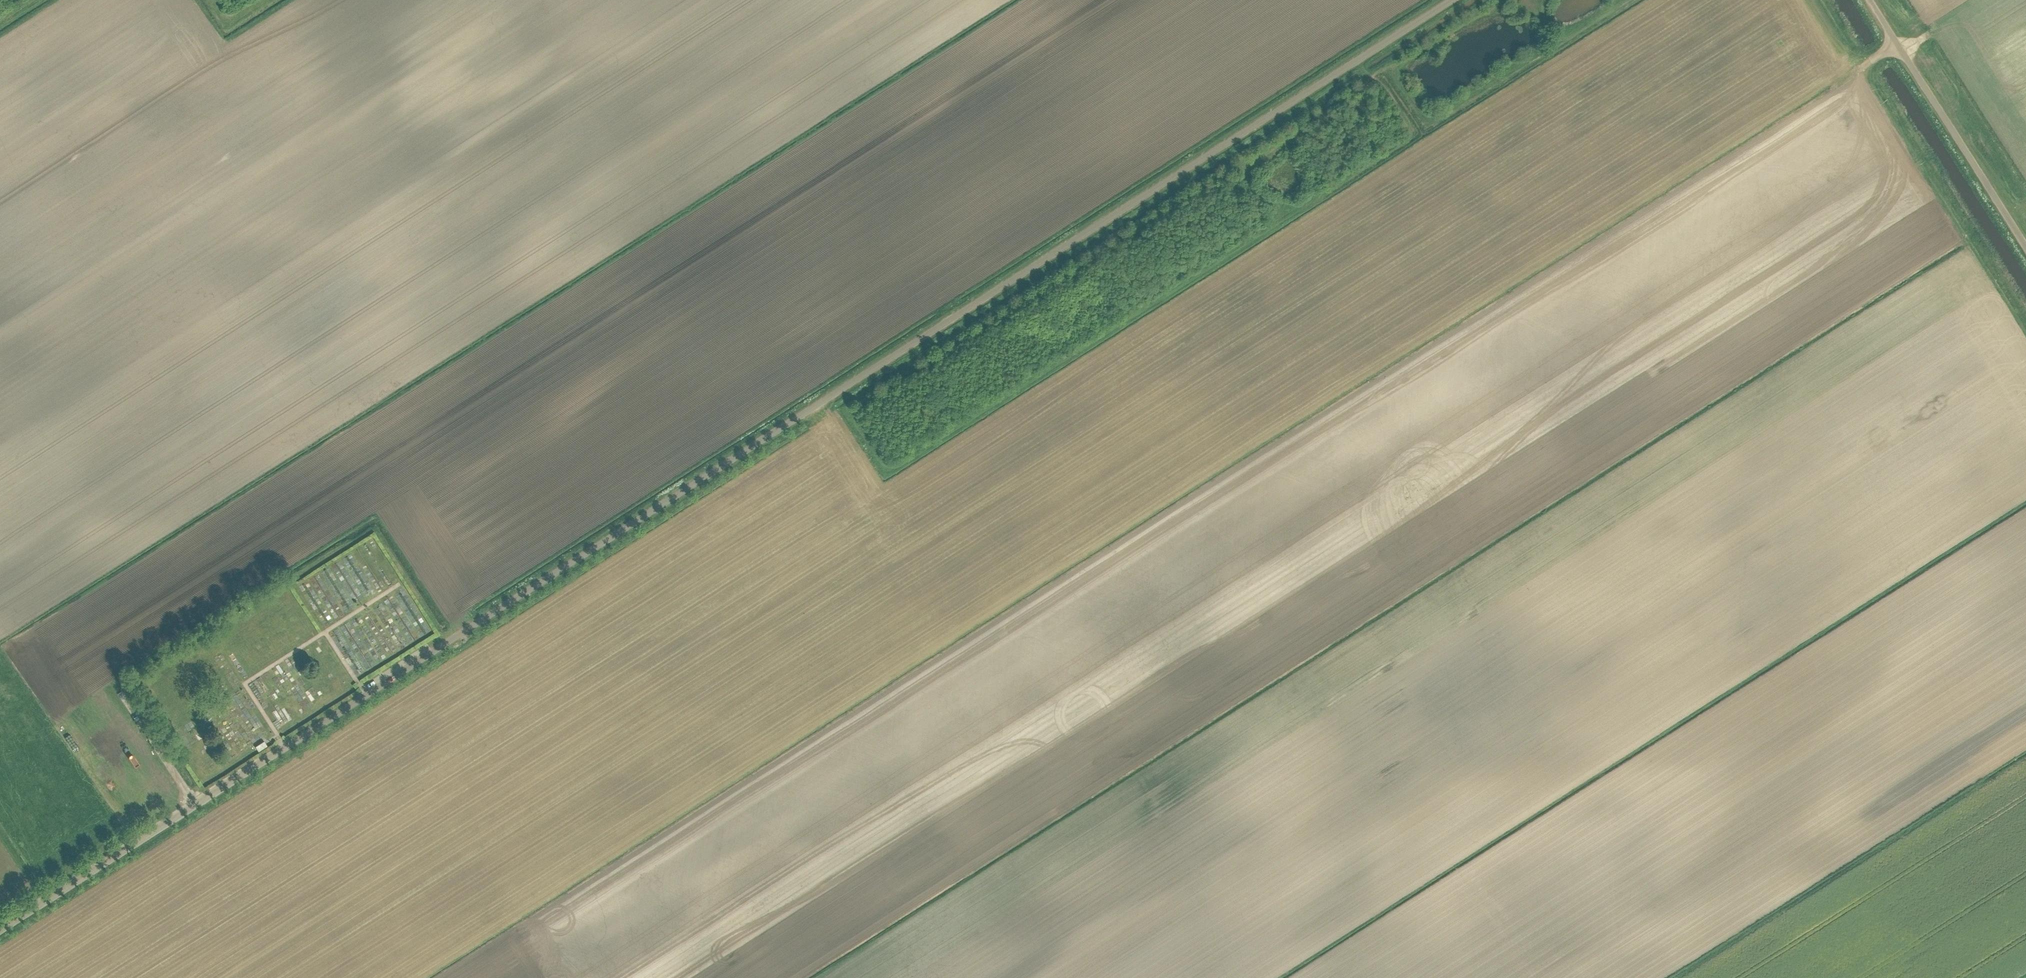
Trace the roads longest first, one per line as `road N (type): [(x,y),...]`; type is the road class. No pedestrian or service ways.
road 1 (unclassified): [(0,925),(1452,0)]
road 2 (unclassified): [(2025,247),(1869,0)]
road 3 (track): [(194,802),(117,686)]

